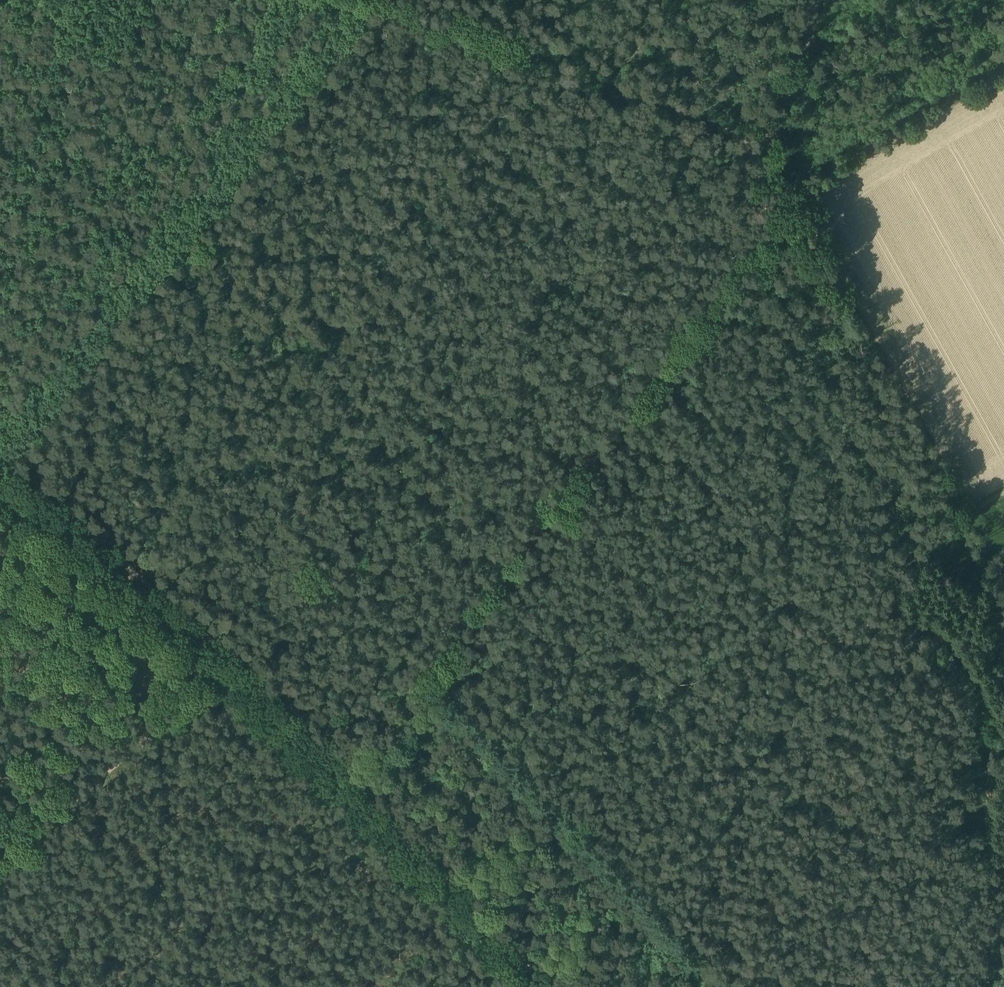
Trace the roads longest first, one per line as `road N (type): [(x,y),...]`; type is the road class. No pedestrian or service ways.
road 1 (track): [(337,773),(783,198),(741,136),(718,119),(366,0)]
road 2 (track): [(545,986),(164,595),(0,478)]
road 3 (track): [(637,388),(831,667),(844,664),(885,608),(961,657),(993,712),(992,828),(1003,876)]
road 4 (track): [(0,859),(238,672),(322,686),(396,677),(440,640)]
road 5 (track): [(1003,568),(793,195)]
road 6 (track): [(783,198),(1003,75)]
road 7 (track): [(767,168),(817,0)]
road 8 (track): [(366,986),(464,904)]

